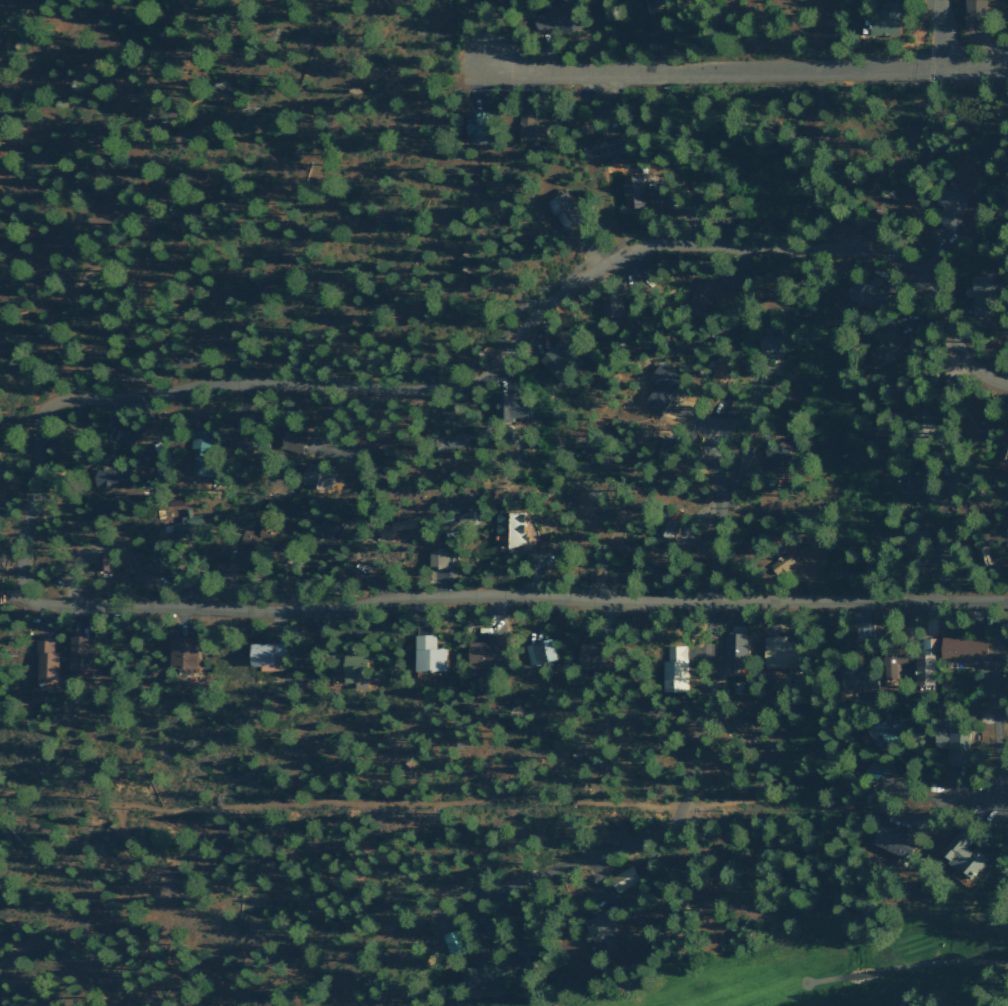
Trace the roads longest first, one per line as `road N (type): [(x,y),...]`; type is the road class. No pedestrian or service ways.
road 1 (residential): [(43,409),(56,401),(252,381),(464,397),(491,386),(551,302),(603,265),(663,245),(907,254),(927,264),(963,364),(983,381),(1007,384)]
road 2 (residential): [(30,599),(252,611),(525,593),(1007,601)]
road 3 (track): [(917,811),(517,800),(162,810),(0,789)]
road 4 (residential): [(491,58),(538,73),(606,77),(946,69),(1007,55)]
road 5 (residential): [(450,903),(671,824),(691,769),(711,602)]
road 6 (residential): [(1001,601),(999,799)]
road 7 (residential): [(30,599),(24,554),(43,409)]
road 8 (residential): [(711,602),(713,458)]

